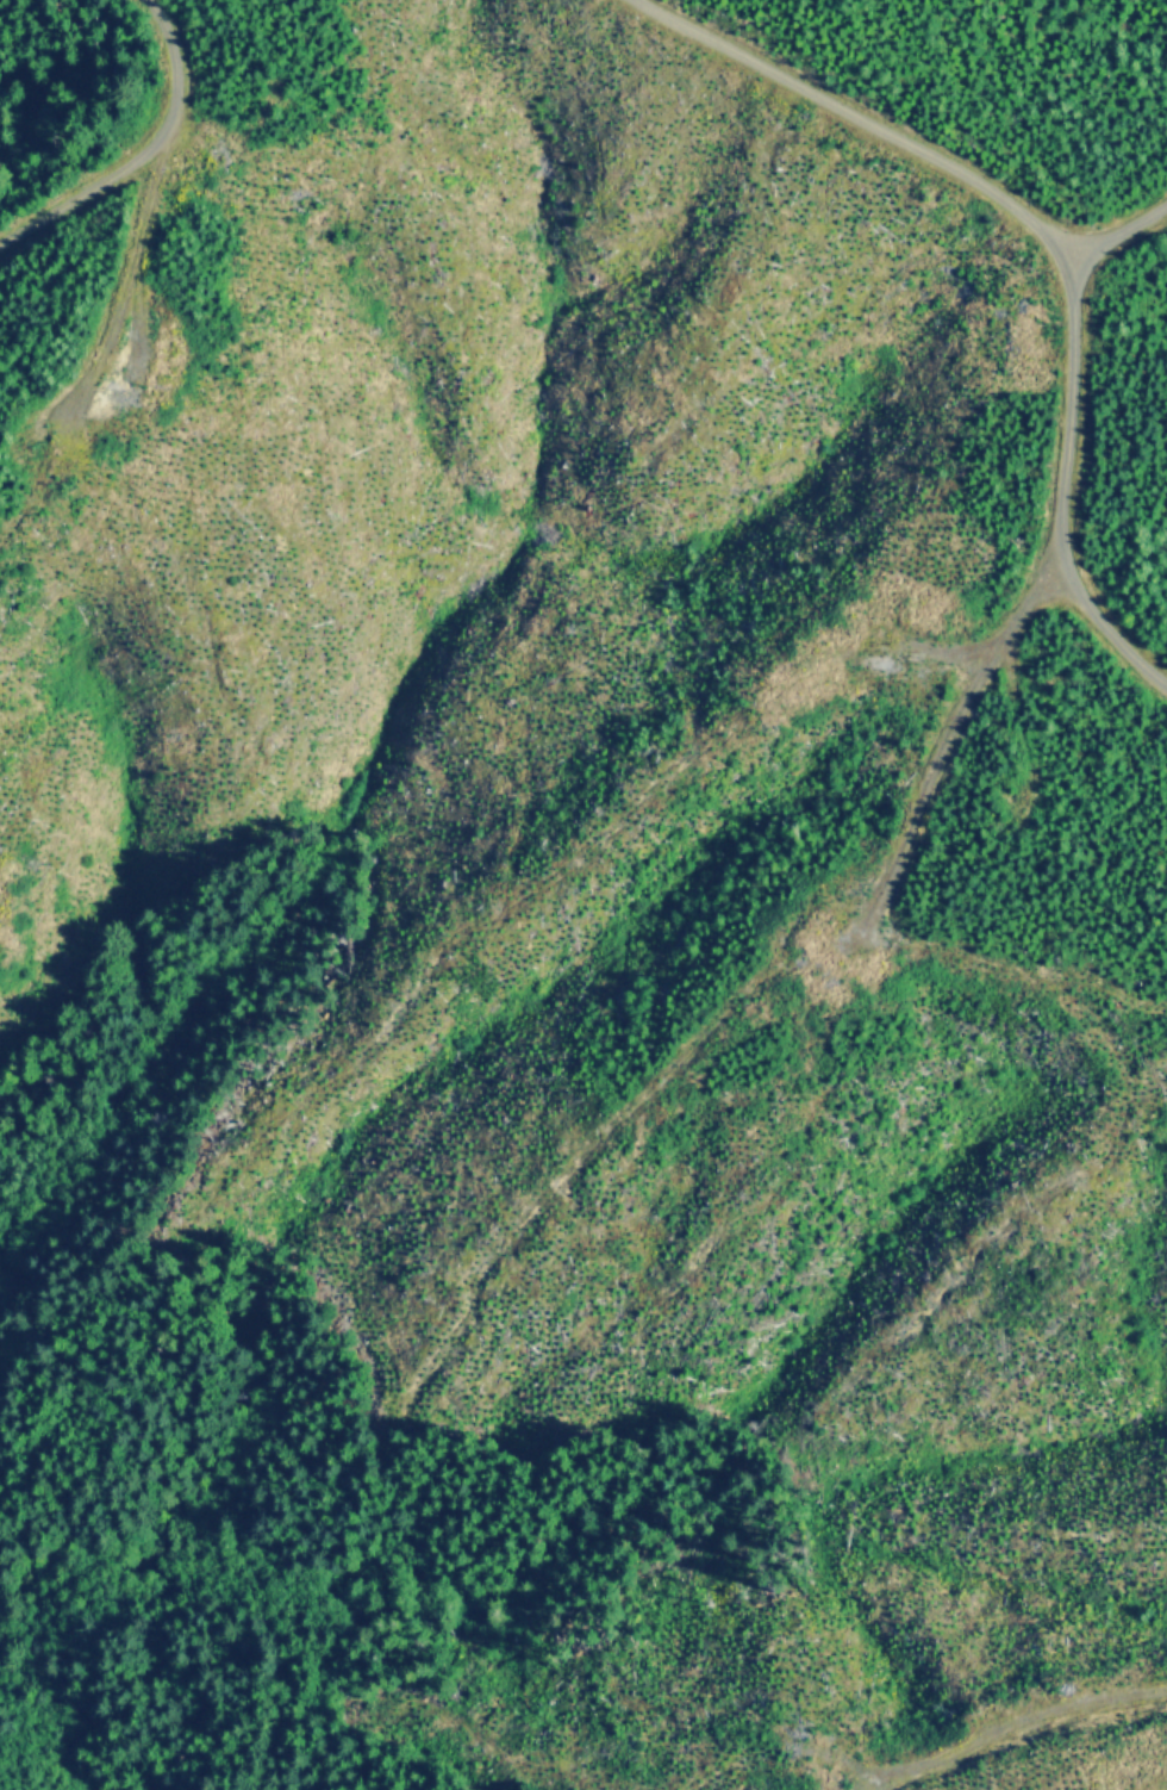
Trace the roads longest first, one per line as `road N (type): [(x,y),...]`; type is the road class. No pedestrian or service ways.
road 1 (residential): [(1166,688),(1099,627),(1067,582),(1057,535),(1074,303),(1068,261),(1034,220),(924,150),(648,0)]
road 2 (track): [(0,264),(92,210),(121,151),(114,13),(103,0)]

